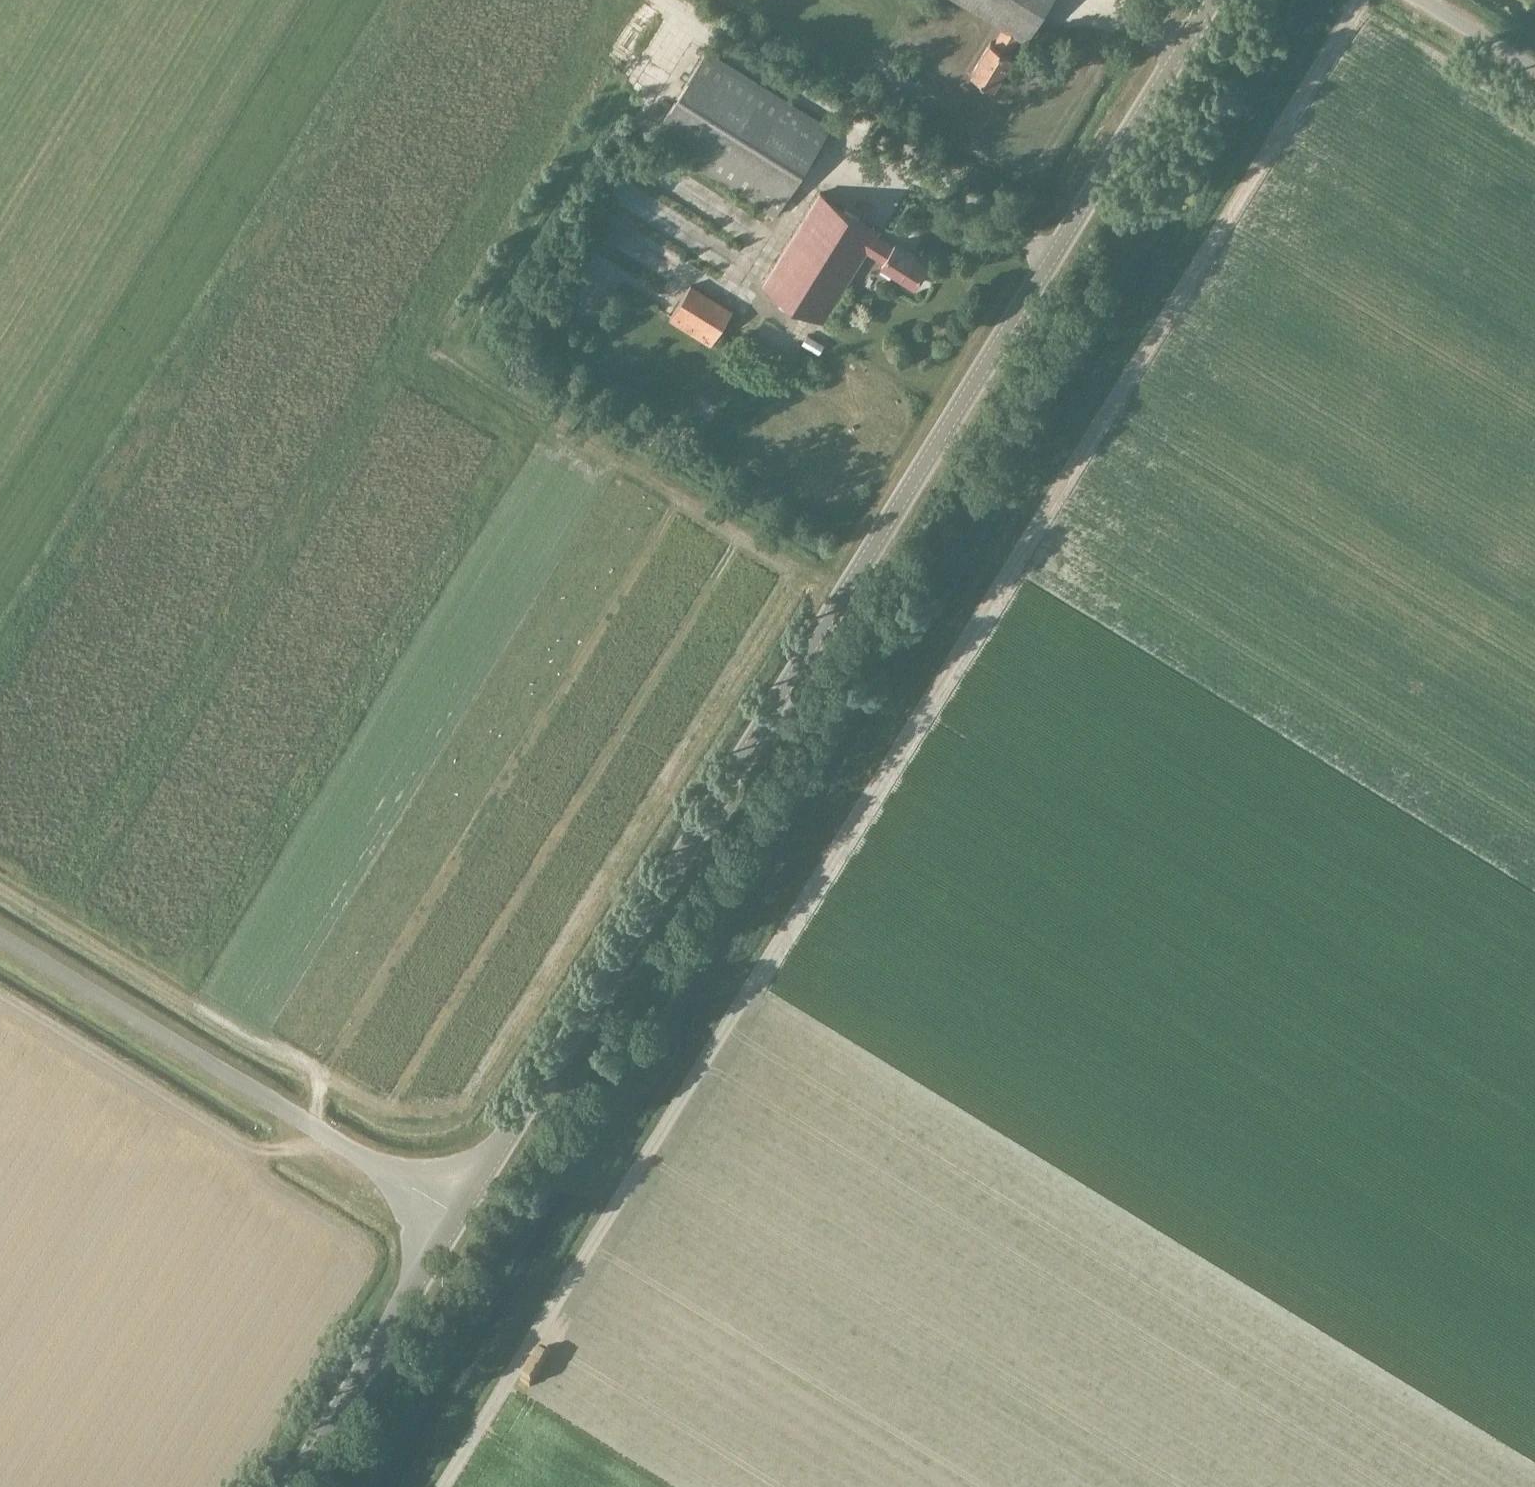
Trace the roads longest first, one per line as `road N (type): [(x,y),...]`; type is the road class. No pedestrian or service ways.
road 1 (unclassified): [(462,1217),(1212,0)]
road 2 (unclassified): [(0,936),(462,1217)]
road 3 (unclassified): [(295,1486),(462,1217)]
road 4 (unclassified): [(1534,69),(1424,0)]

